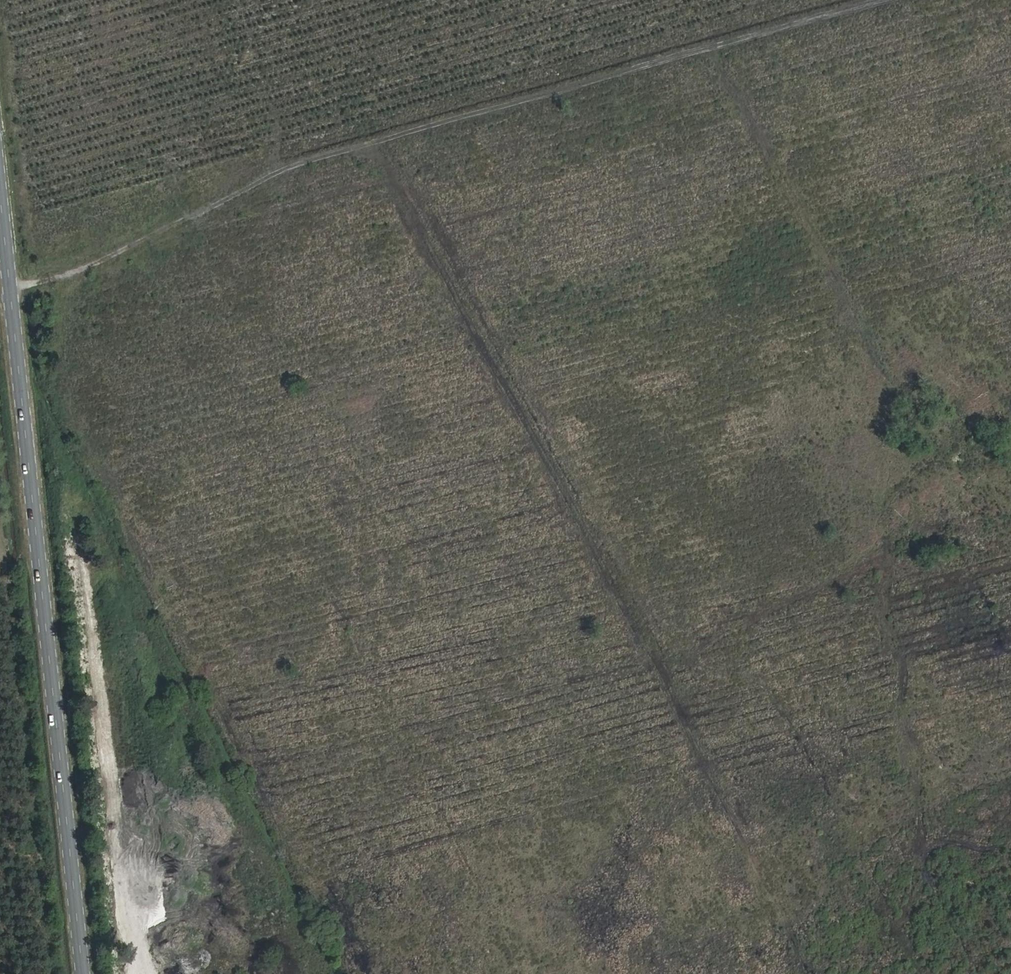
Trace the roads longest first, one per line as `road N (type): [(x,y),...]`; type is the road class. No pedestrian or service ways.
road 1 (secondary): [(0,179),(82,973)]

